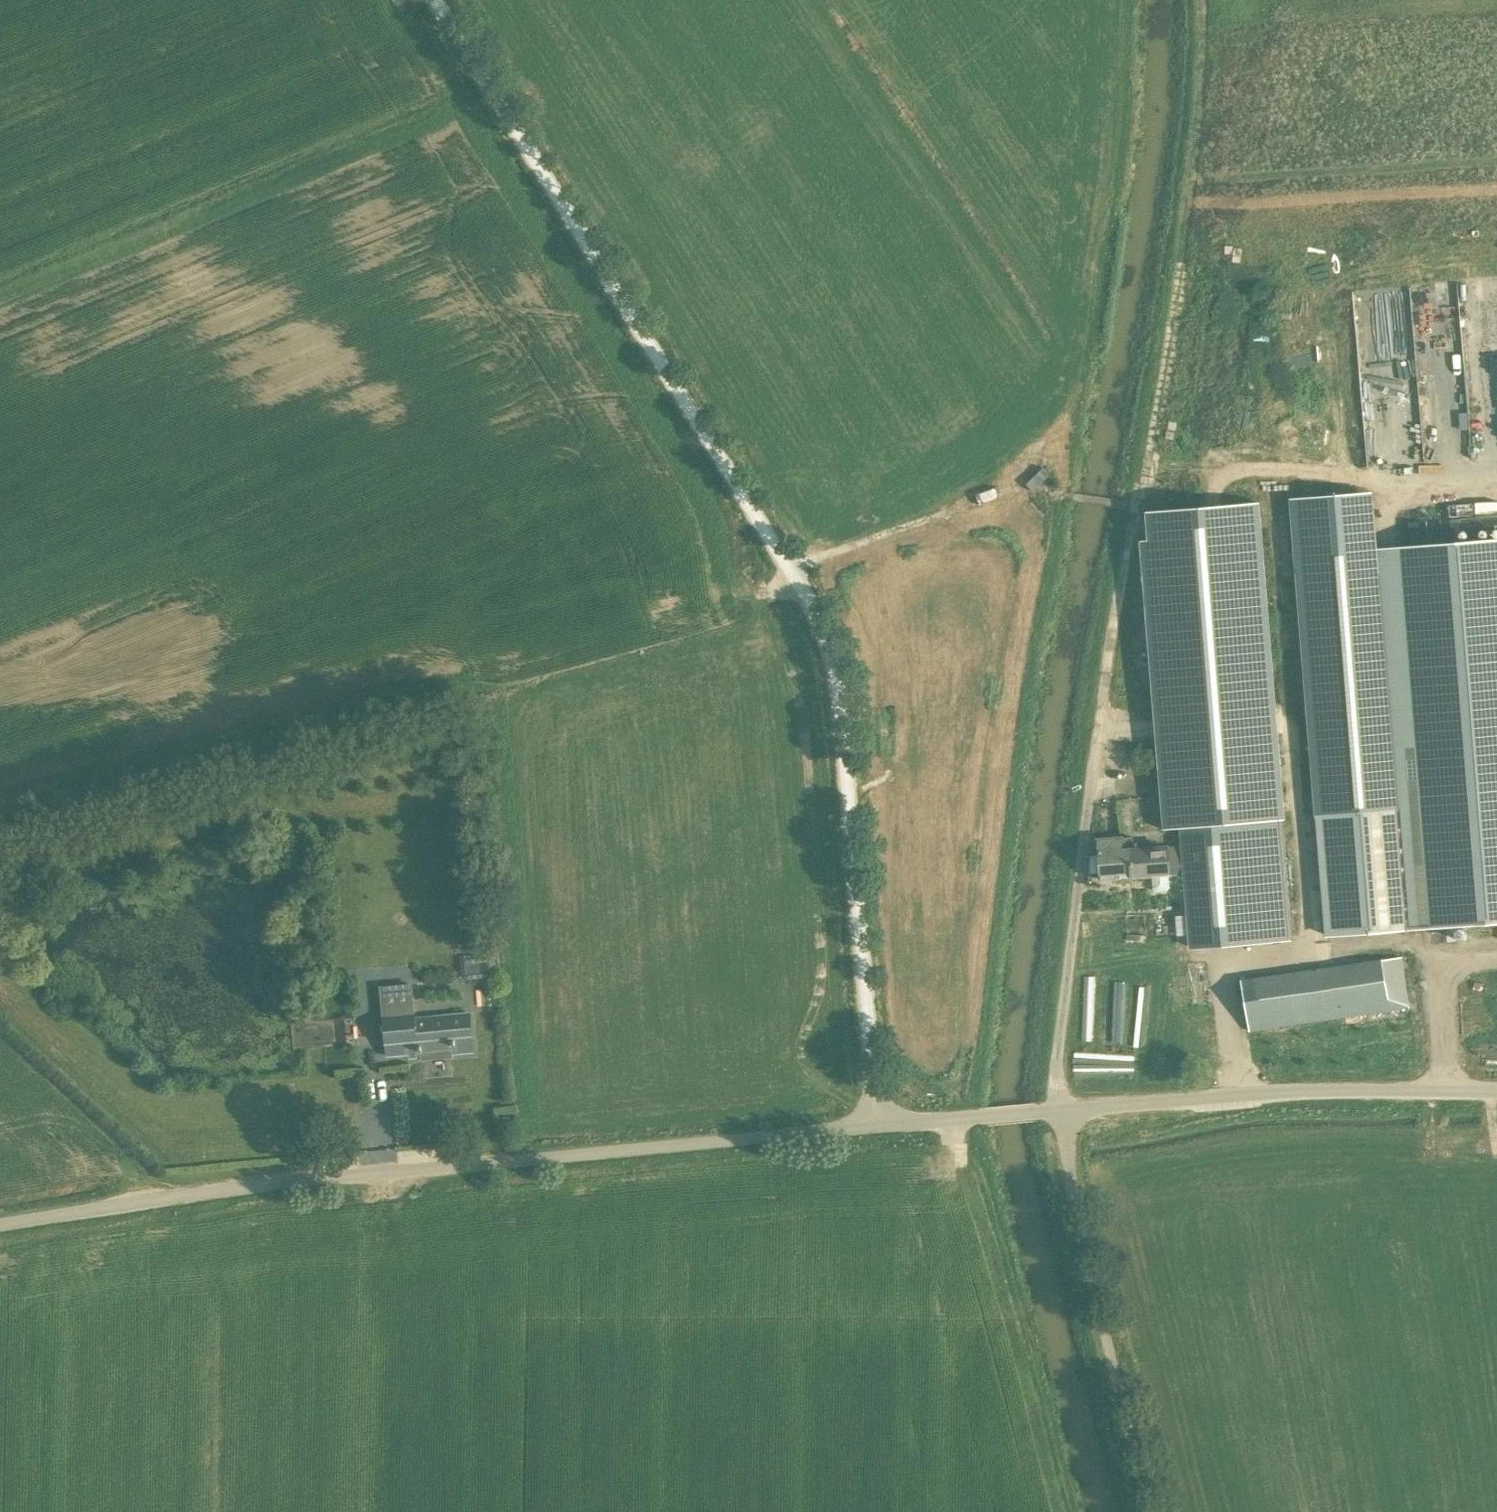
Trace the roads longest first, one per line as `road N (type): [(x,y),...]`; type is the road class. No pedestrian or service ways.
road 1 (unclassified): [(875,1125),(832,649),(437,0)]
road 2 (unclassified): [(875,1125),(199,1186),(0,1218)]
road 3 (track): [(1119,0),(1090,318),(1055,491)]
road 4 (unclassified): [(1496,1092),(1292,1087),(1062,1110)]
road 5 (unclassified): [(1151,1511),(1093,1285),(1062,1110)]
road 6 (track): [(787,566),(1018,490),(1055,491)]
road 7 (unclassified): [(875,1125),(1062,1110)]

